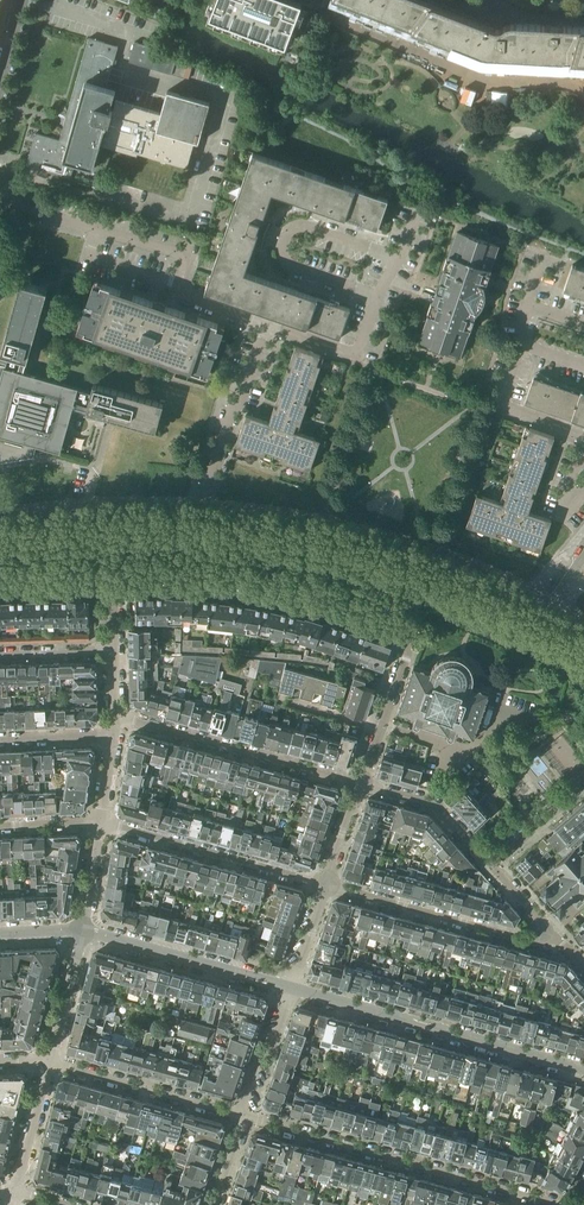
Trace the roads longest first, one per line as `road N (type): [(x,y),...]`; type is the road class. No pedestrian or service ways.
road 1 (residential): [(23,2),(126,29),(120,68),(228,101),(191,221),(0,166)]
road 2 (residential): [(0,519),(199,509),(267,323)]
road 3 (residential): [(246,1117),(558,1204)]
road 4 (residential): [(267,323),(186,295),(185,261),(174,252),(0,201)]
road 5 (residential): [(583,1070),(292,989)]
road 6 (residential): [(114,576),(209,576),(276,587),(406,634)]
road 7 (residential): [(359,783),(135,721),(114,726)]
road 8 (residential): [(359,783),(437,806),(547,929)]
road 9 (residential): [(378,296),(290,265),(284,239),(307,225),(398,258)]
road 10 (residential): [(327,885),(100,823)]
road 11 (residential): [(547,929),(522,941),(327,885)]
road 12 (residential): [(292,989),(83,930)]
road 13 (residential): [(49,1063),(239,1115)]
road 14 (residential): [(267,323),(358,356),(378,296)]
road 15 (residential): [(359,783),(406,634)]
road 16 (residential): [(583,436),(503,404),(521,345)]
road 17 (unclassified): [(441,0),(479,15),(583,20)]
road 18 (residential): [(49,1063),(83,930)]
road 19 (residential): [(292,989),(239,1115)]
road 20 (residential): [(14,1191),(49,1063)]

